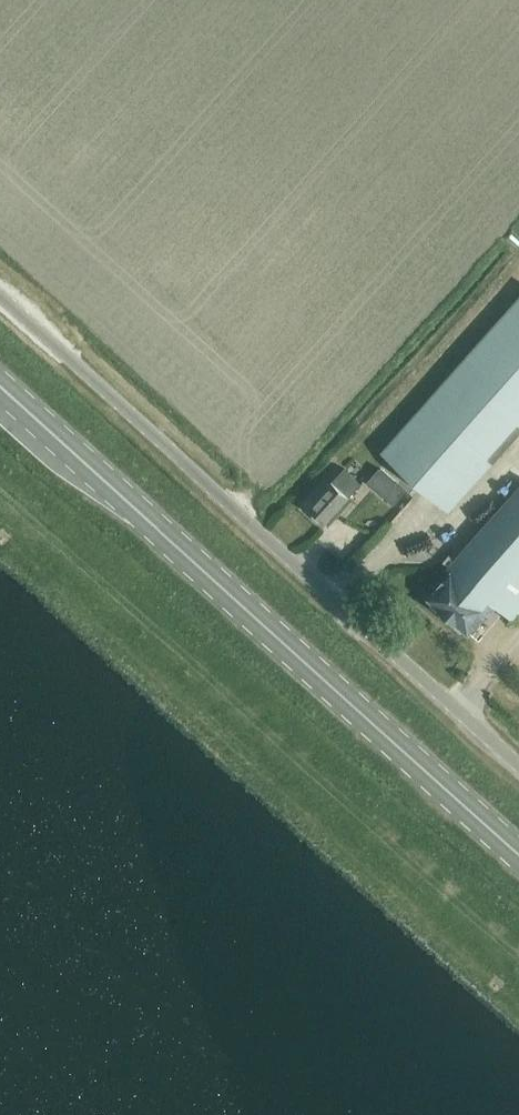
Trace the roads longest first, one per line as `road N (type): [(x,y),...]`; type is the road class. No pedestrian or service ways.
road 1 (primary): [(518,858),(0,386)]
road 2 (unclassified): [(518,763),(0,295)]
road 3 (track): [(0,500),(518,964)]

